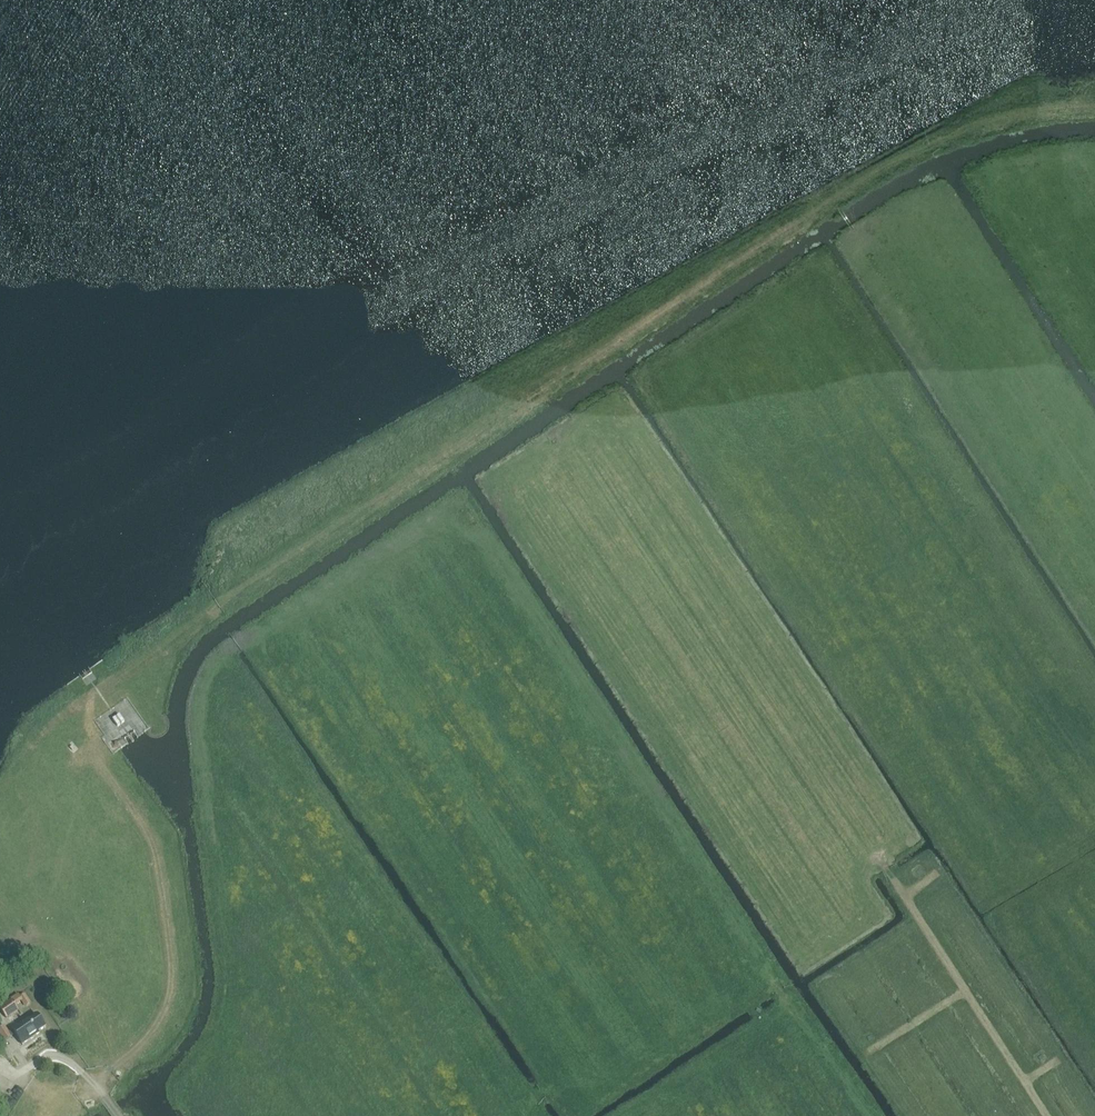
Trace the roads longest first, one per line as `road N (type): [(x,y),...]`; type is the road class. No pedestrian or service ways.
road 1 (track): [(899,887),(1048,1115)]
road 2 (track): [(121,1113),(62,1057),(18,1073)]

